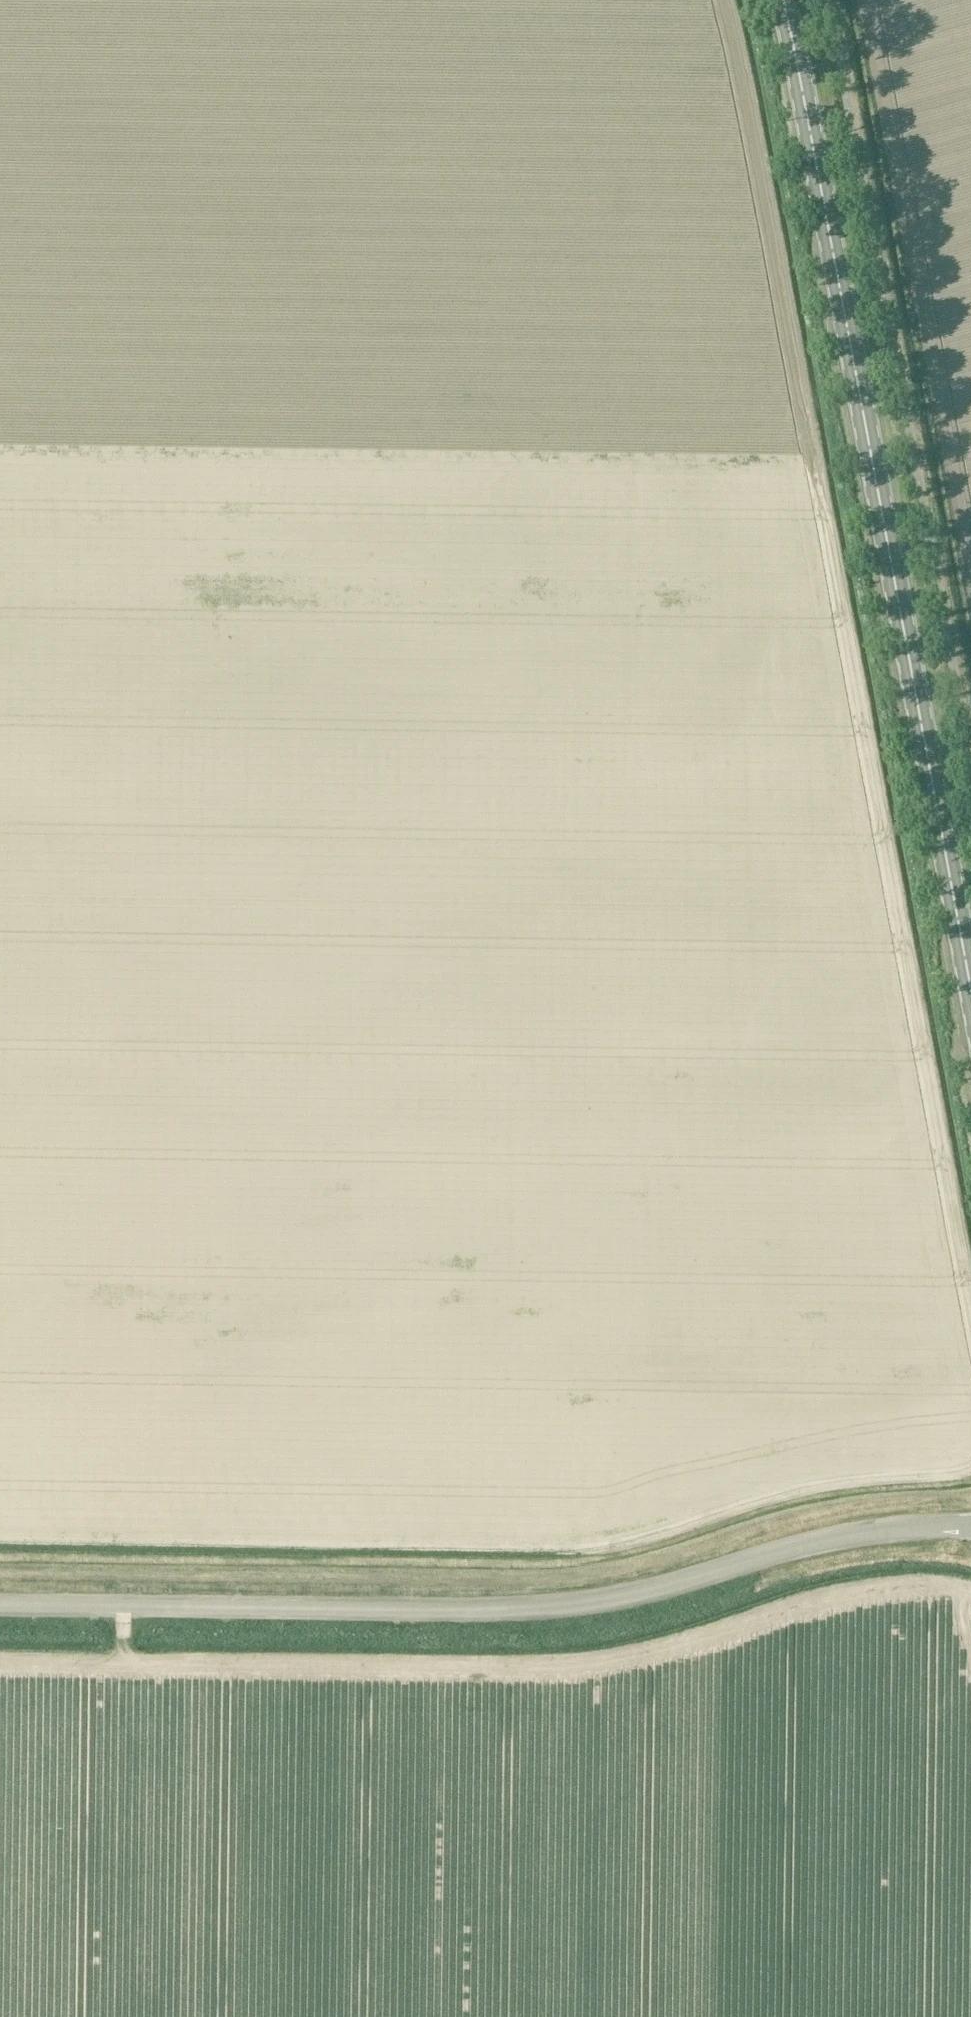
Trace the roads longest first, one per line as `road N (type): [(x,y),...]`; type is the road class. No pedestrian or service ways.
road 1 (secondary): [(970,991),(783,0)]
road 2 (unclassified): [(970,1529),(832,1540),(633,1596),(550,1609),(0,1606)]

